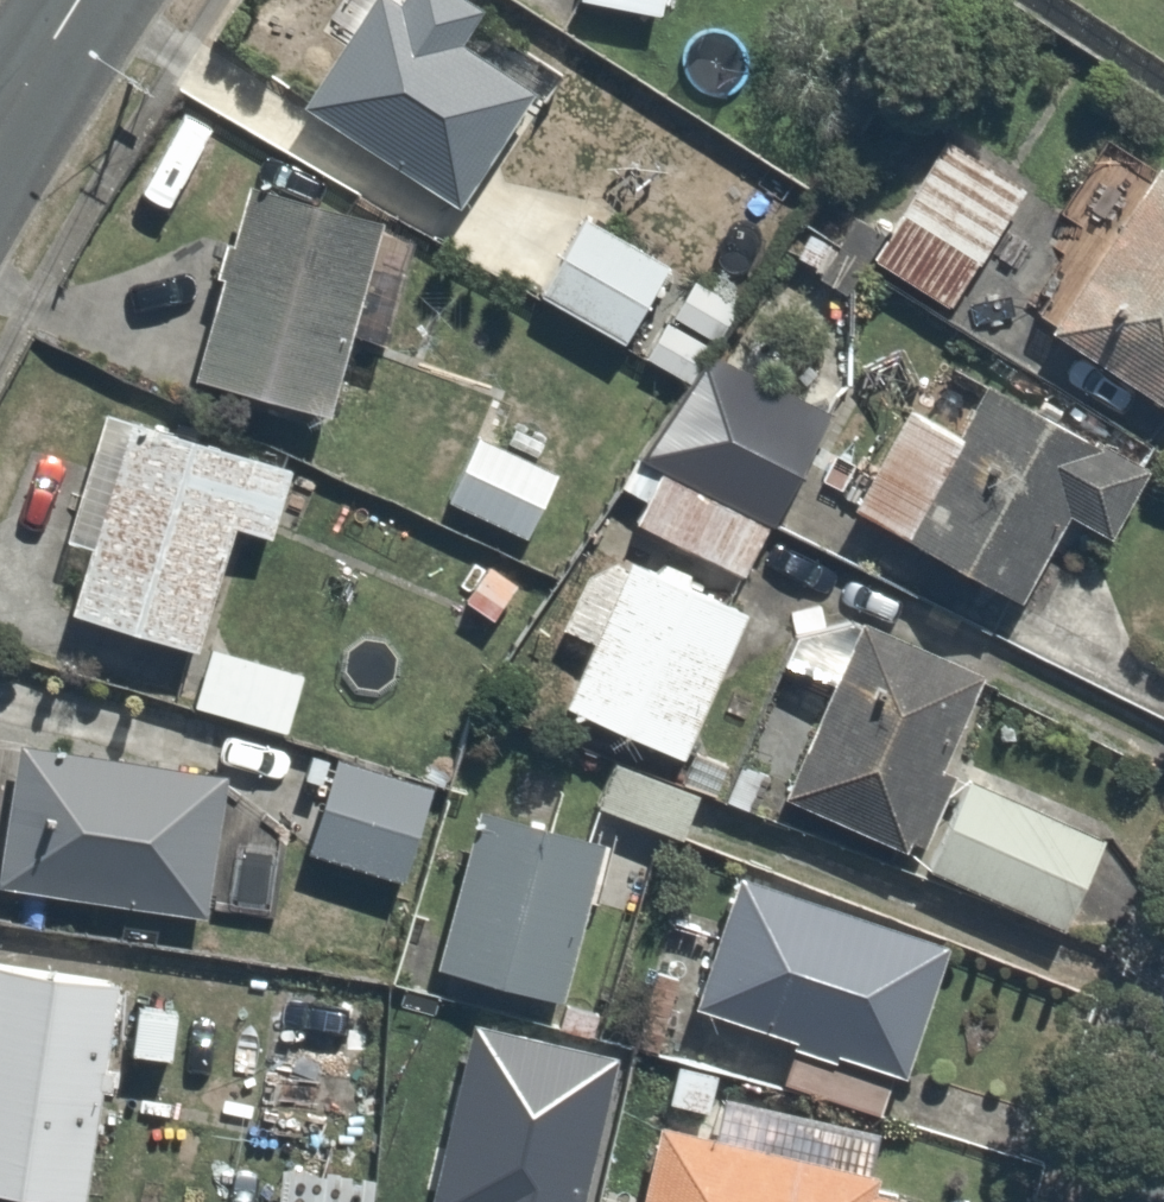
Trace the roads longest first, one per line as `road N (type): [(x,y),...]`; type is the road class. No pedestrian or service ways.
road 1 (secondary): [(0,133),(81,0)]

